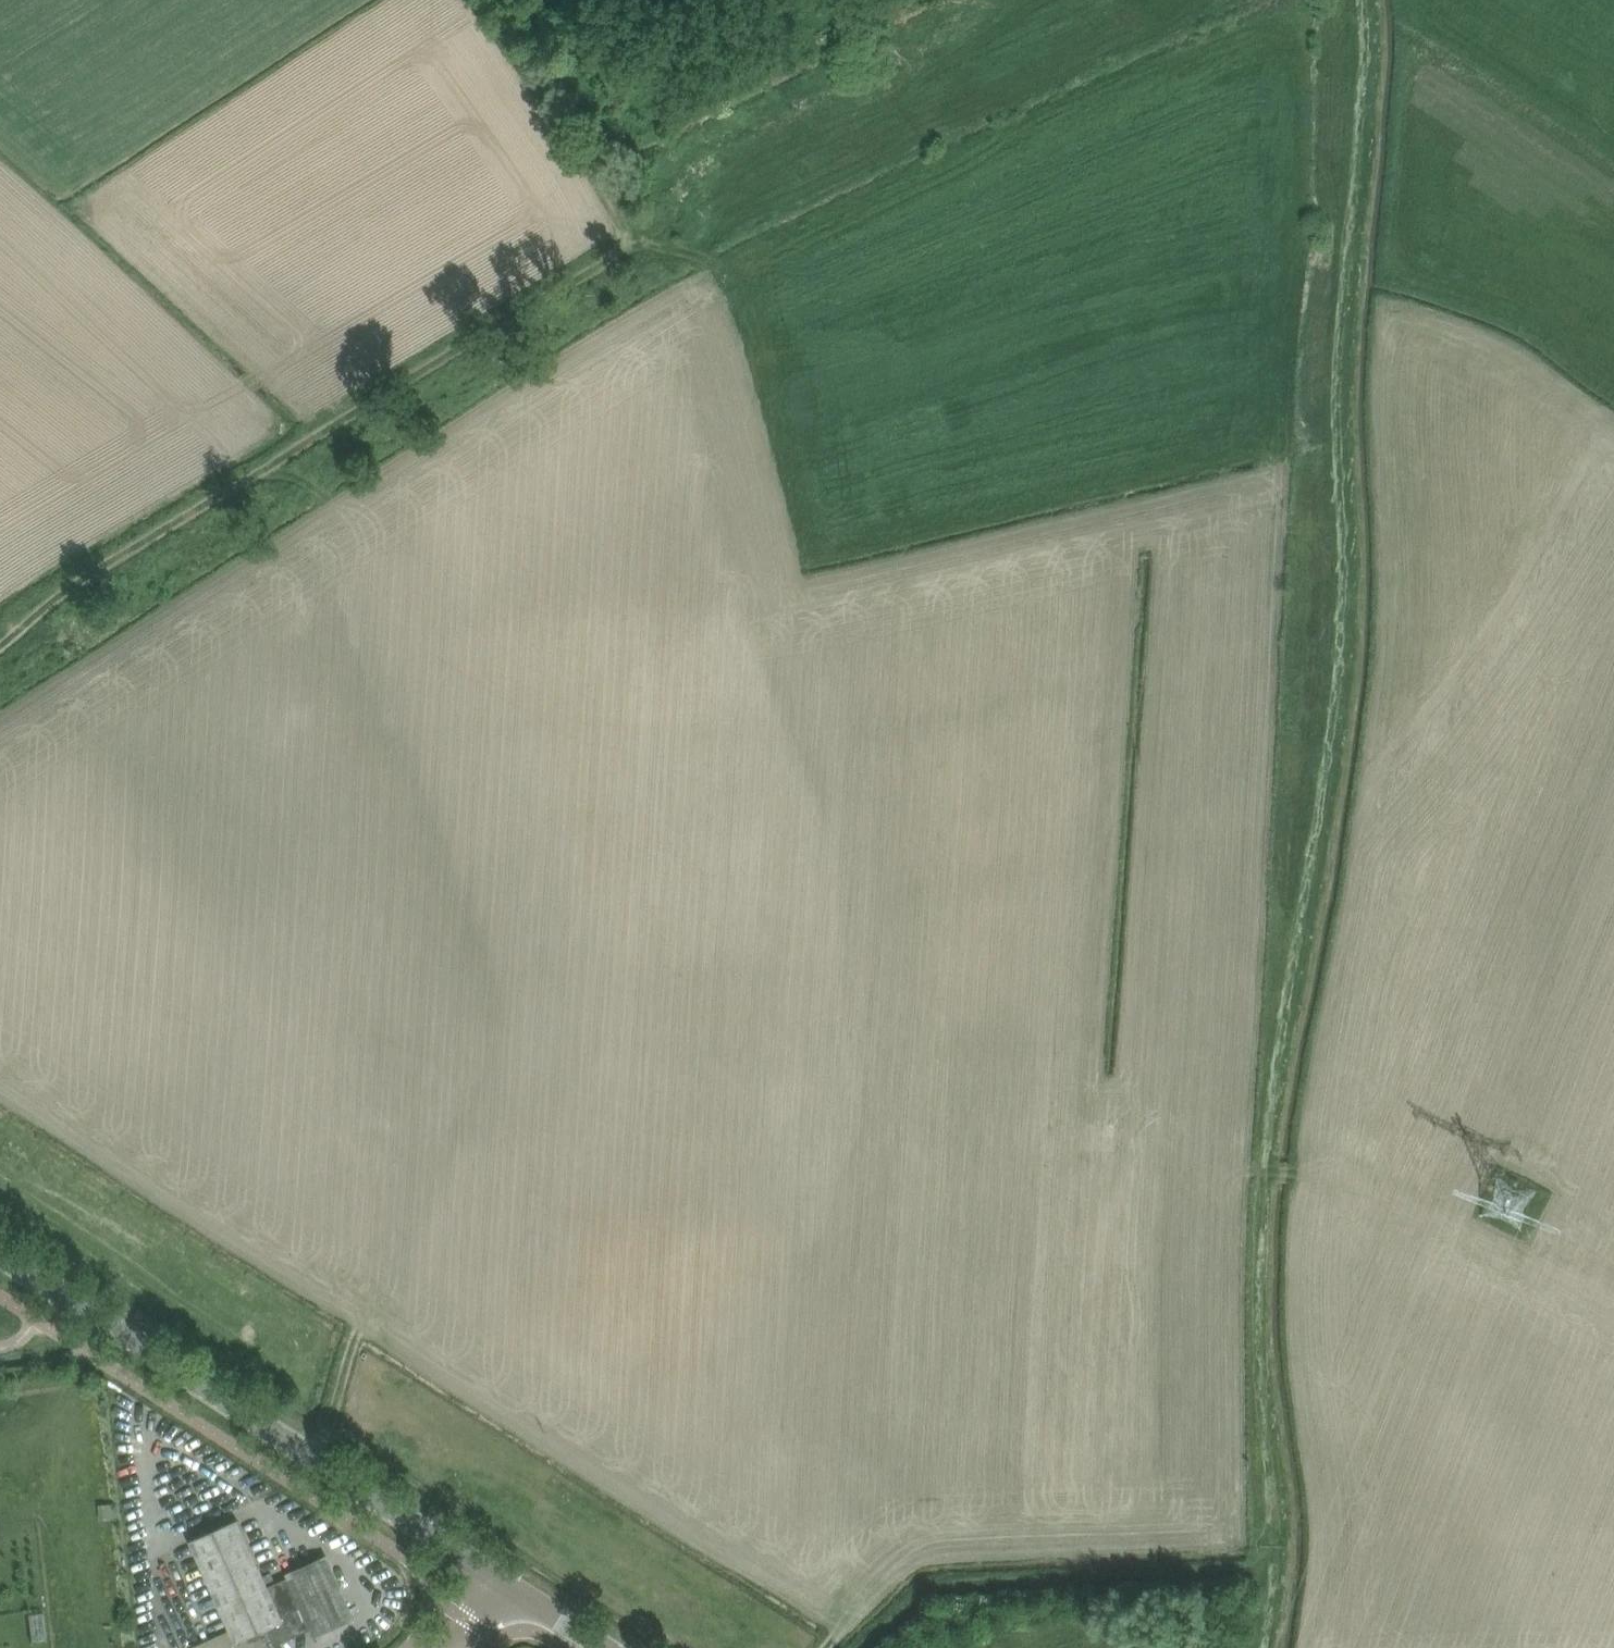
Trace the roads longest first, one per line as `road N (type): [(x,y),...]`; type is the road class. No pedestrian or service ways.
road 1 (track): [(1361,0),(1270,1137),(1265,1329),(1273,1588),(1258,1647)]
road 2 (track): [(0,644),(65,583),(310,440),(627,231)]
road 3 (tertiary): [(492,1569),(0,1247)]
road 4 (track): [(704,267),(627,231),(478,0)]
road 5 (tertiary): [(616,1647),(492,1569)]

